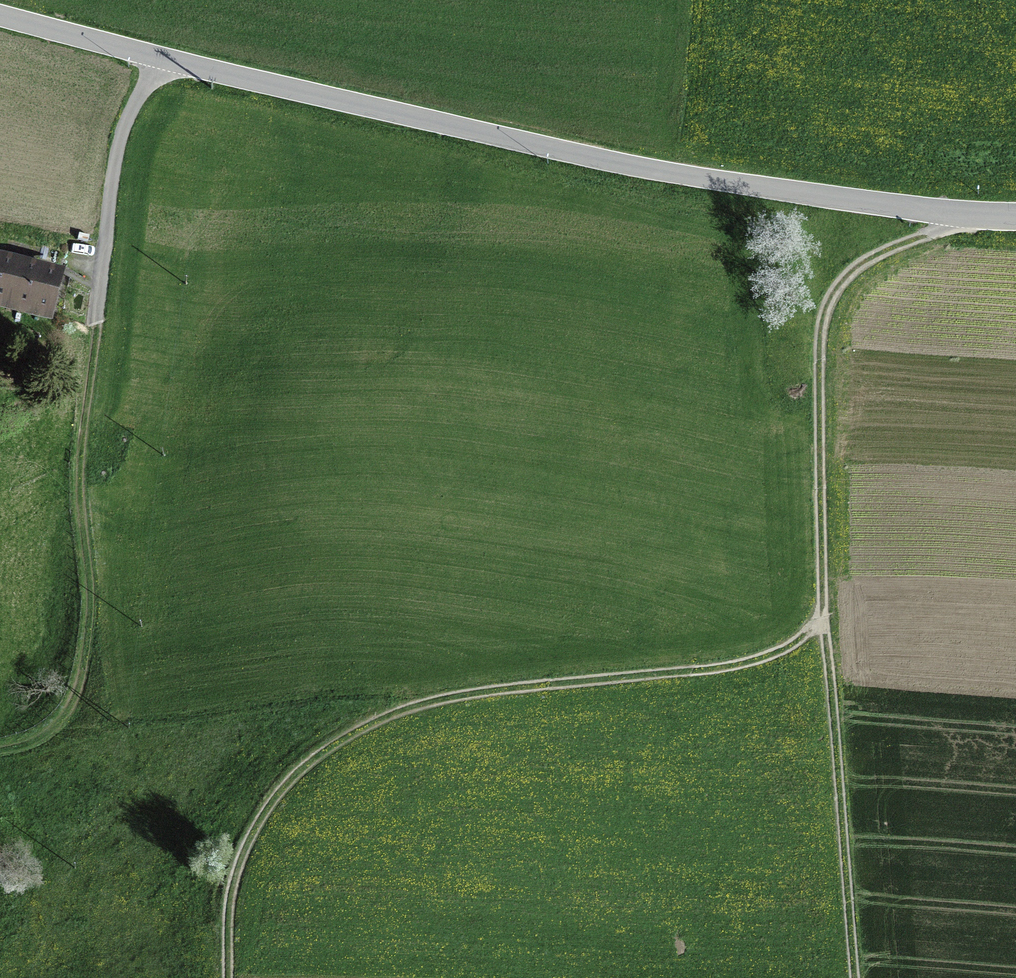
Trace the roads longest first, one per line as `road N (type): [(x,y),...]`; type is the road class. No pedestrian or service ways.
road 1 (track): [(971,214),(865,261),(846,275),(824,320),(823,624),(747,662),(450,696),(355,732),(309,761),(255,827),(231,897),(228,977)]
road 2 (tertiary): [(0,16),(576,154),(710,180),(1015,215)]
road 3 (track): [(94,327),(78,477),(90,628),(80,683),(49,731),(0,753)]
road 4 (track): [(823,624),(852,977)]

